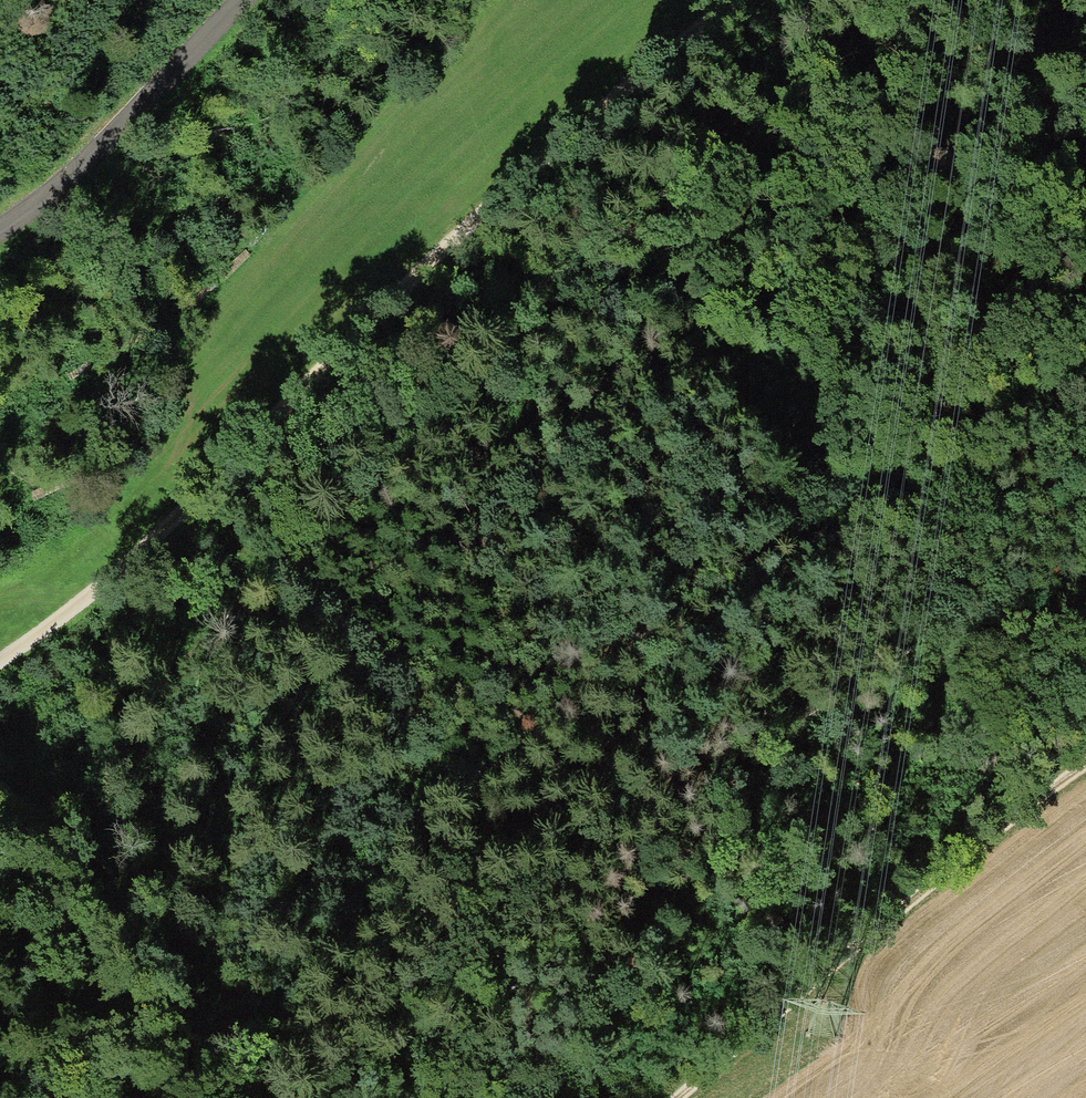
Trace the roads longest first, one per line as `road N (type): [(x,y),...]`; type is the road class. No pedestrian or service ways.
road 1 (track): [(928,0),(682,213),(515,341),(213,634),(0,796)]
road 2 (track): [(185,1097),(402,883),(647,688),(869,533),(1085,448)]
road 3 (track): [(0,661),(50,629),(510,184),(737,0)]
road 4 (track): [(1085,765),(936,873),(669,1097)]
road 5 (residential): [(240,0),(0,228)]

